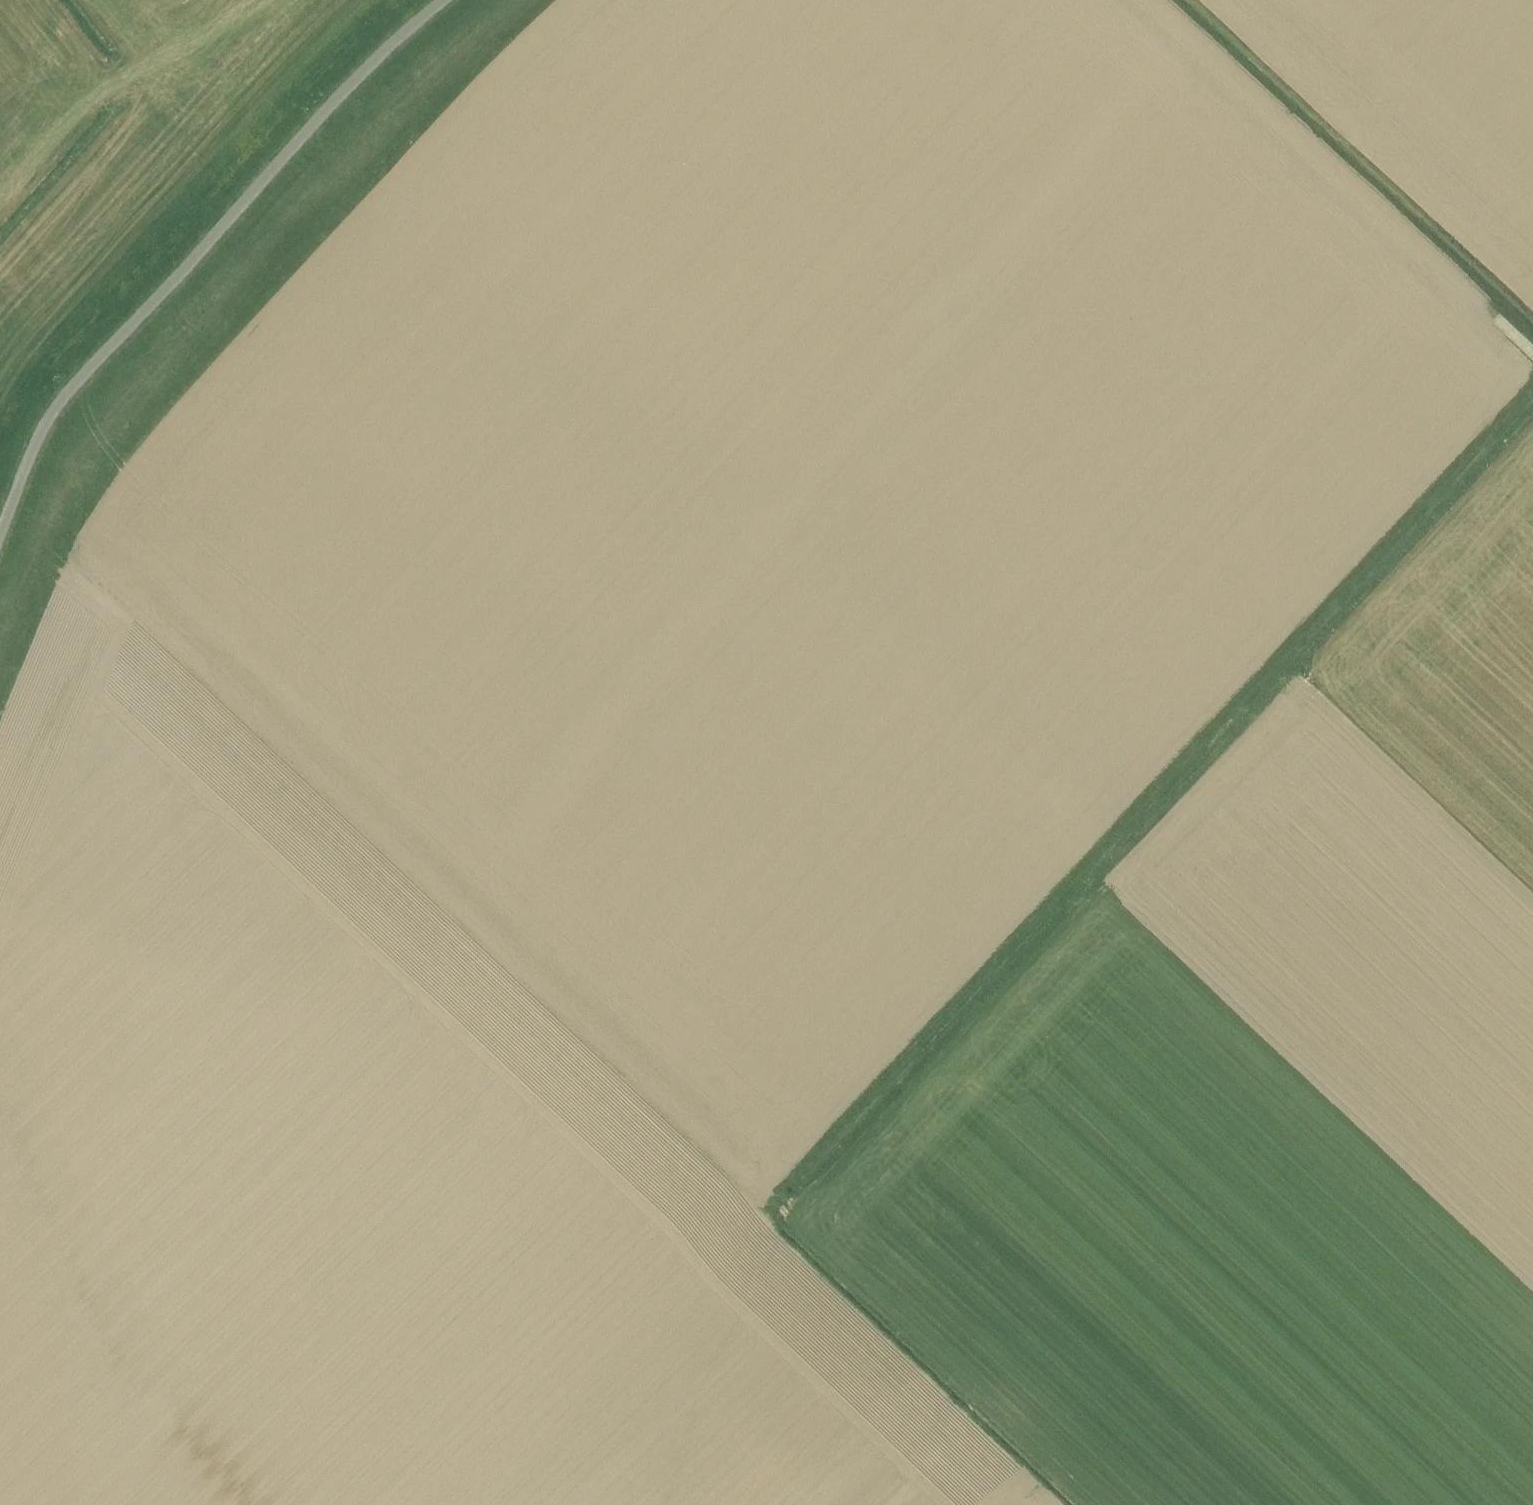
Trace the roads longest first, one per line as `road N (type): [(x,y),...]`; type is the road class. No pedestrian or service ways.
road 1 (track): [(0,1103),(114,1344),(248,1504)]

